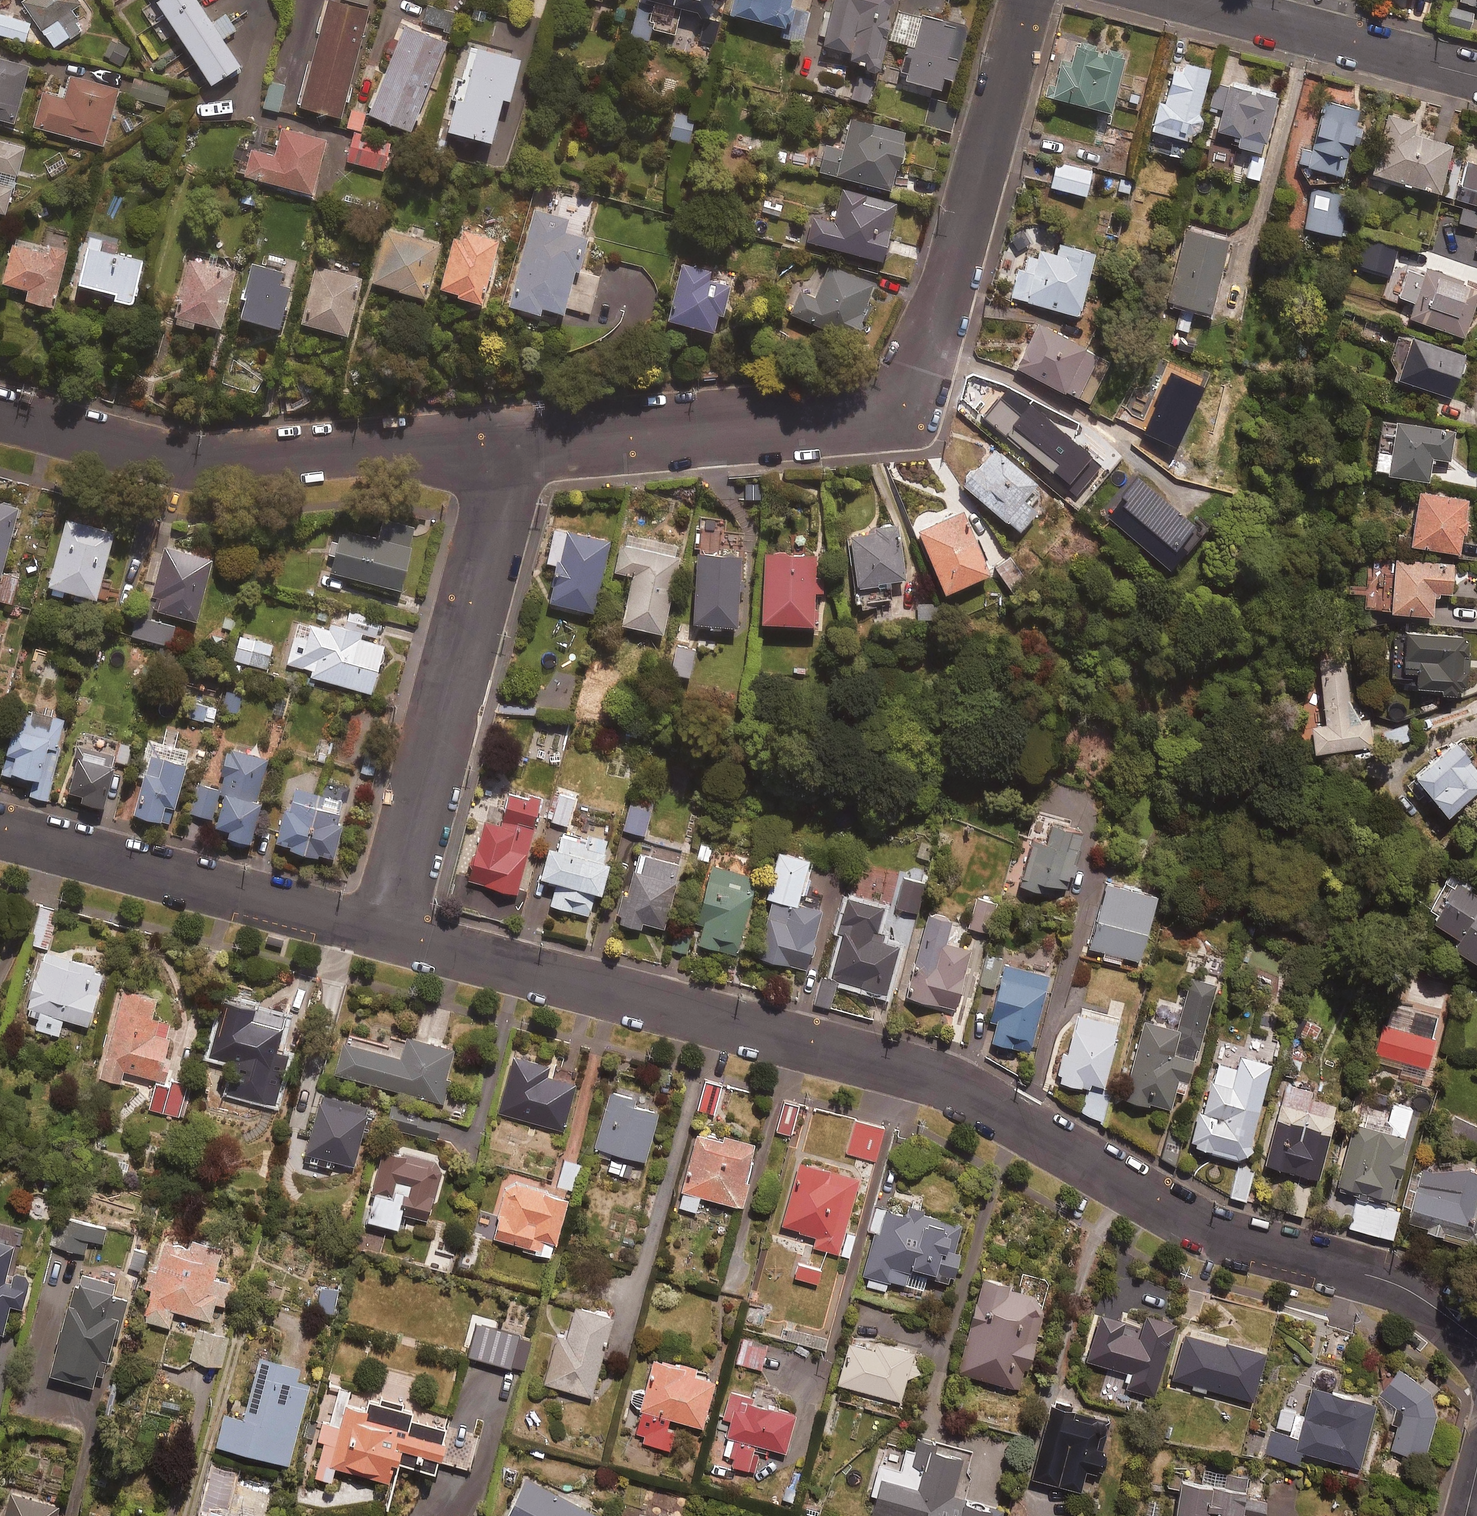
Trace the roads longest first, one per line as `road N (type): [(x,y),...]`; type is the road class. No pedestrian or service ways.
road 1 (residential): [(383,932),(933,1077),(1155,1204),(1410,1291),(1476,1341)]
road 2 (residential): [(1032,0),(926,374),(911,393),(879,406),(507,454)]
road 3 (residential): [(507,454),(190,461),(0,415)]
road 4 (residential): [(507,454),(383,932)]
road 5 (residential): [(0,833),(383,932)]
road 6 (residential): [(1192,0),(1476,77)]

